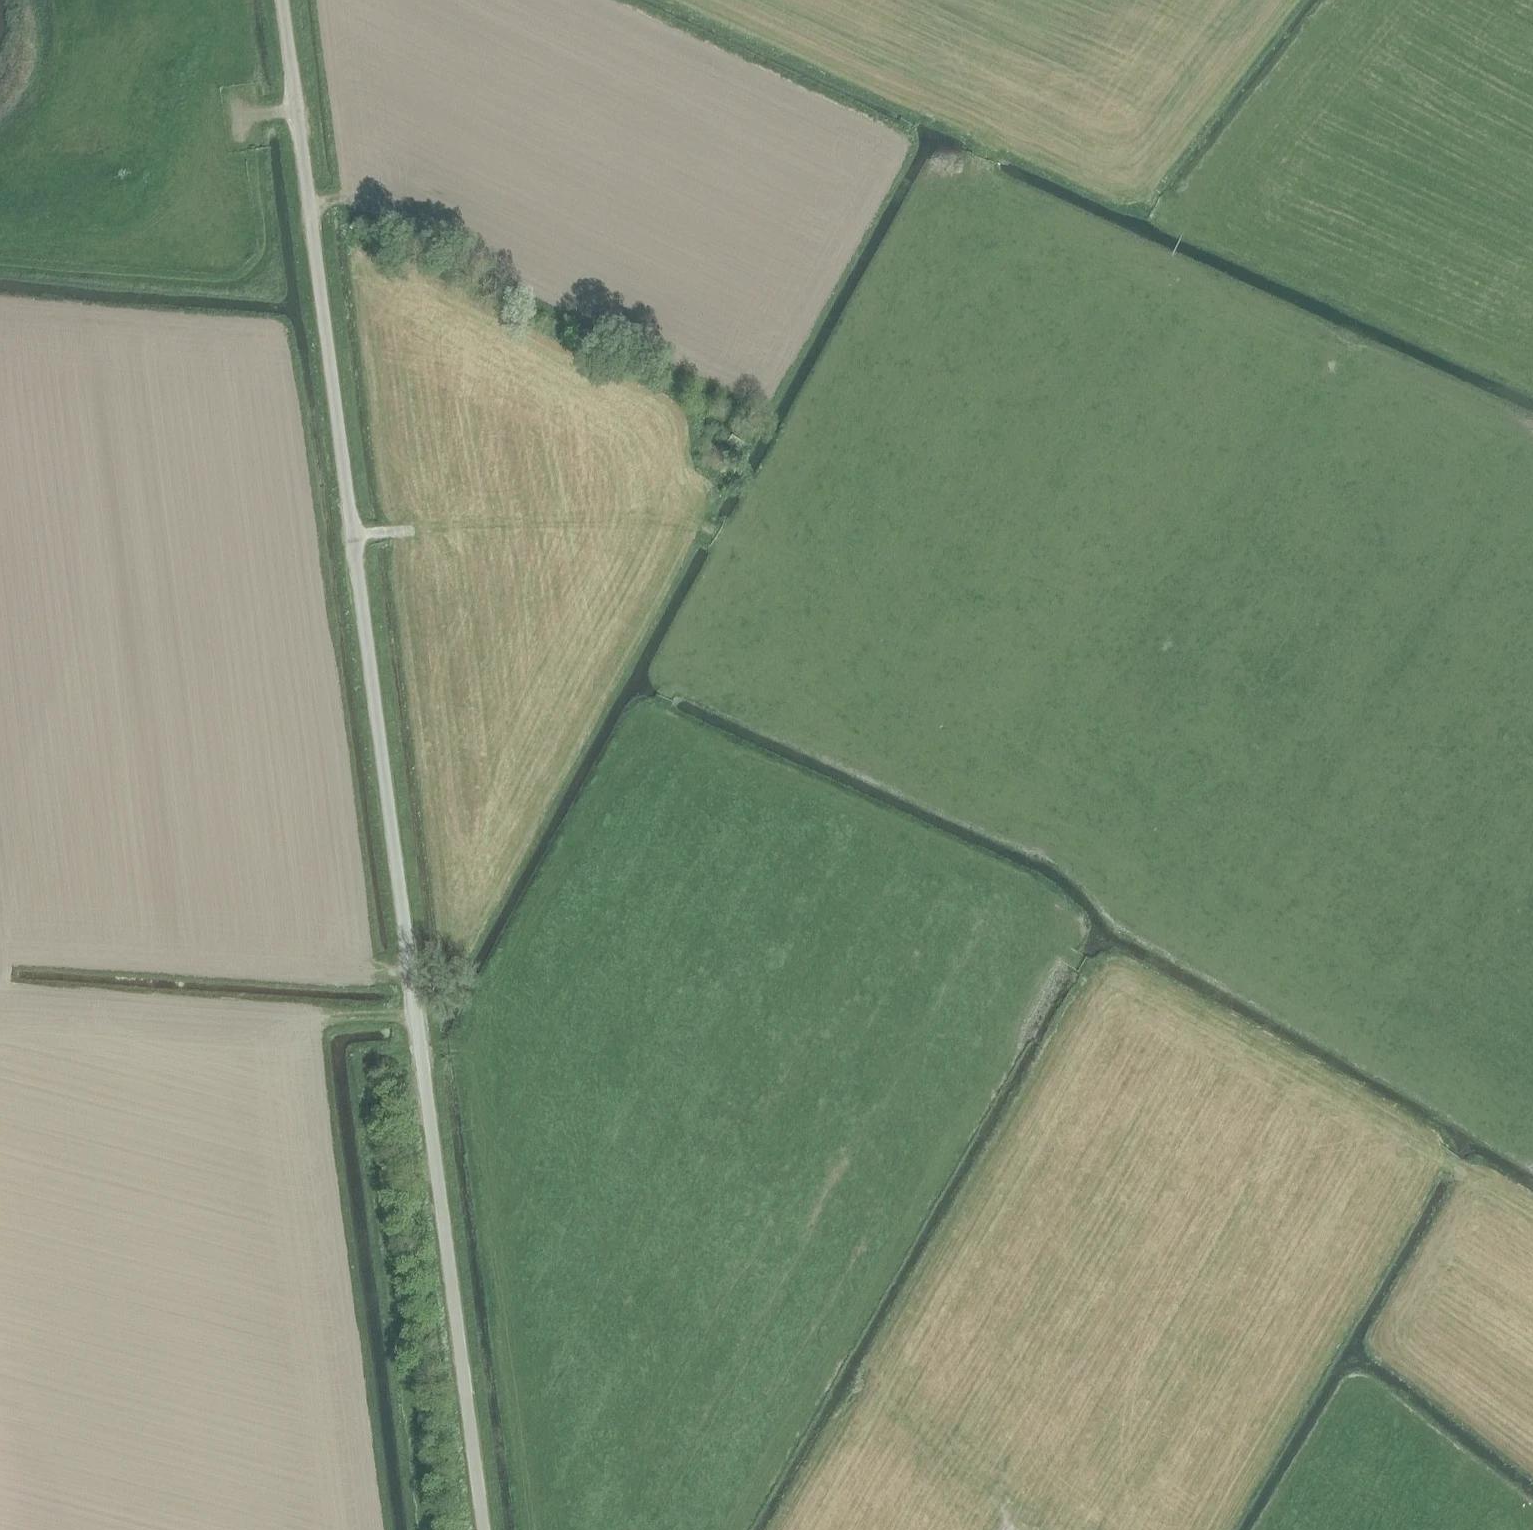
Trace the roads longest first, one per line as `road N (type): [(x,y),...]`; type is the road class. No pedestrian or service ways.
road 1 (unclassified): [(483,1529),(282,0)]

